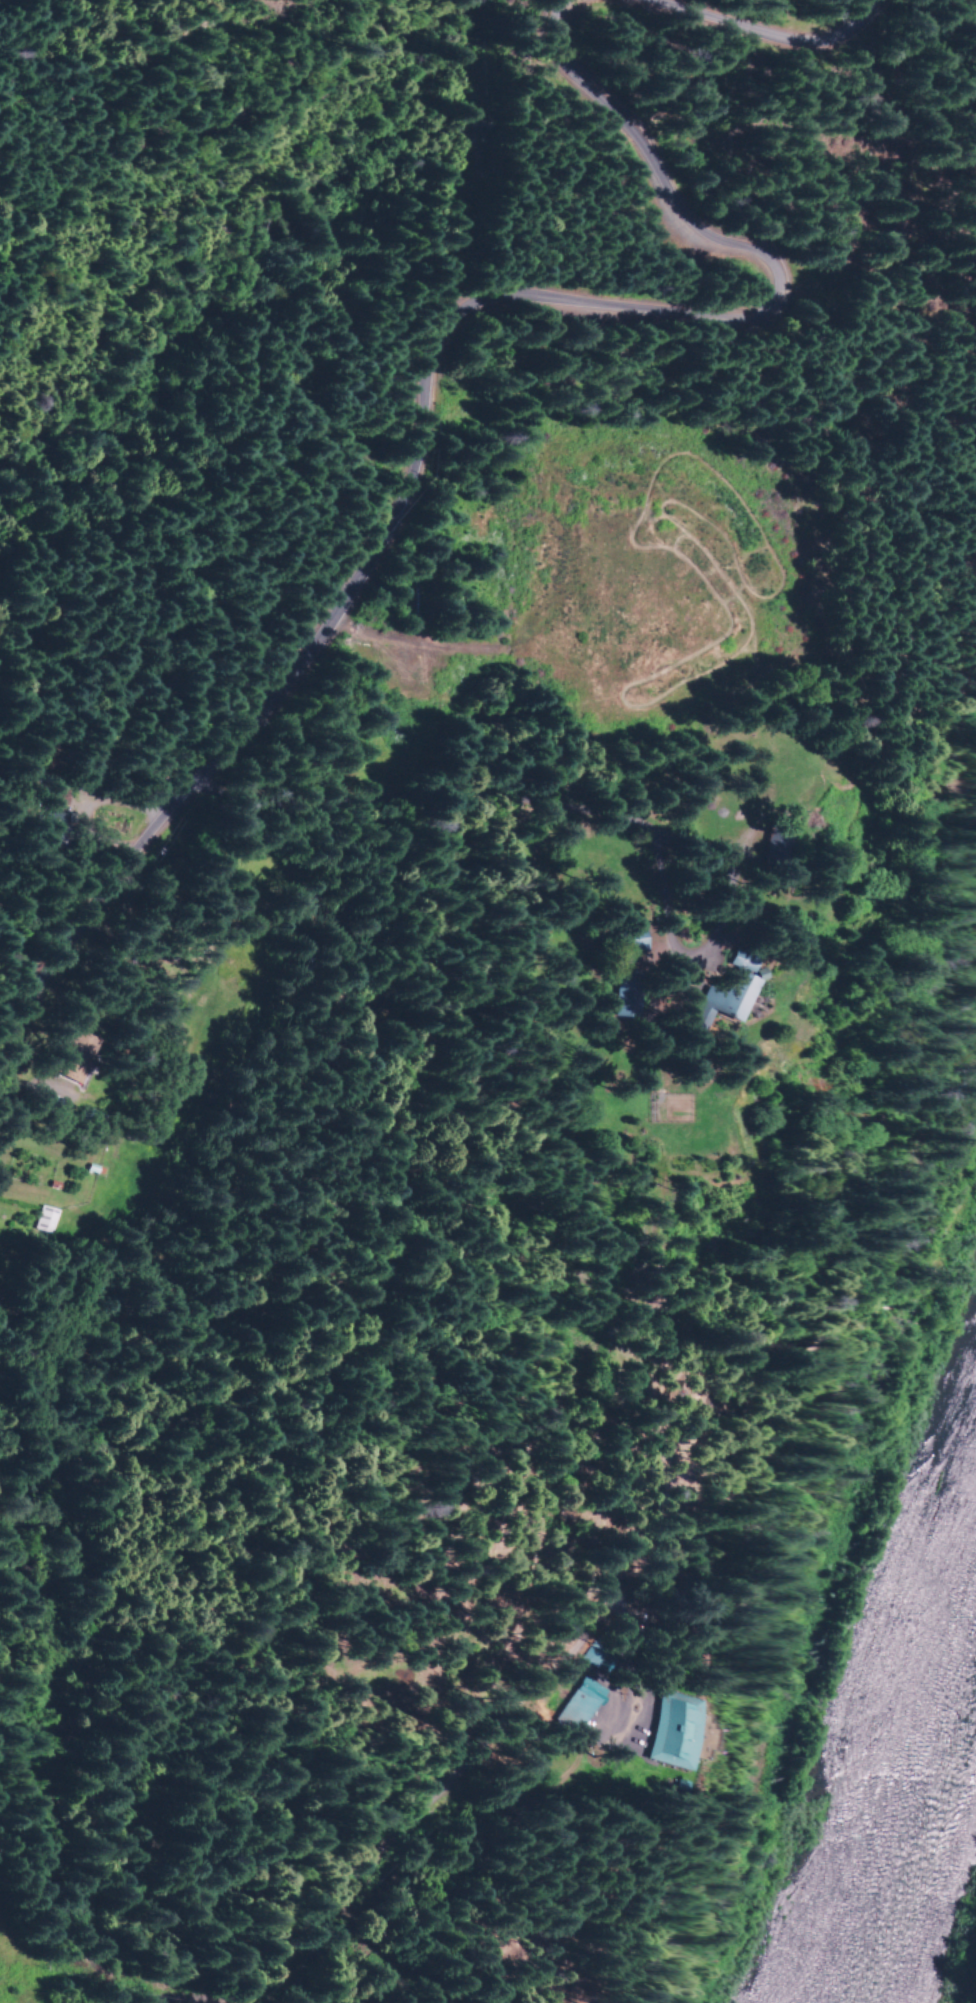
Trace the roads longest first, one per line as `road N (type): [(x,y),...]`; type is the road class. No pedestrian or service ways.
road 1 (tertiary): [(0,1057),(98,878),(254,727),(360,568),(396,506),(423,370),(444,321),(464,305),(498,296),(735,317),(769,302),(772,271),(764,259),(699,236),(680,219),(631,137),(547,52),(543,27),(561,0)]
road 2 (tertiary): [(648,0),(803,43),(850,23),(868,0)]

